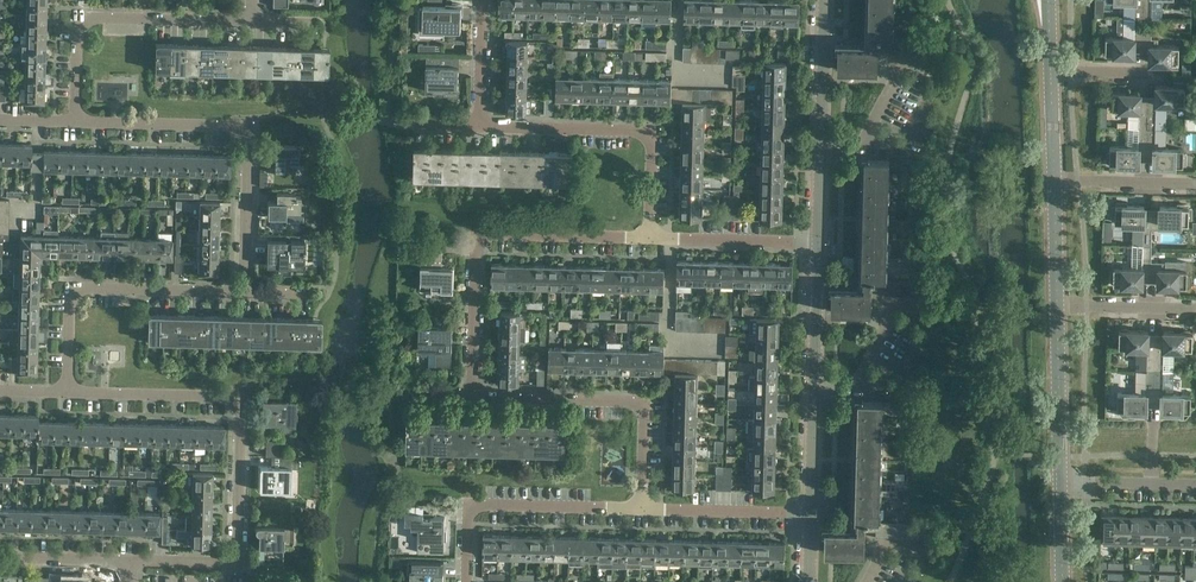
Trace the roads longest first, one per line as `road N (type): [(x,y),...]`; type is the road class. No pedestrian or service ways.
road 1 (unclassified): [(129,562),(240,566),(244,397),(69,393)]
road 2 (residential): [(243,296),(247,132),(76,124)]
road 3 (residential): [(472,398),(475,247),(486,235),(653,241)]
road 4 (unclassified): [(479,126),(653,134),(653,241)]
road 5 (residential): [(641,509),(644,403),(472,398)]
road 6 (residential): [(76,124),(83,21),(252,22)]
road 7 (residential): [(69,393),(76,290),(243,296)]
road 8 (unclassified): [(811,514),(819,244)]
road 9 (unclassified): [(819,244),(825,0)]
road 10 (residential): [(466,581),(468,526),(480,505),(641,509)]
road 11 (unclassified): [(1062,482),(1061,309)]
road 12 (residential): [(641,509),(811,514)]
road 13 (residential): [(653,241),(819,244)]
road 14 (residential): [(1057,181),(1195,183)]
road 15 (residential): [(1061,309),(1195,310)]
road 16 (unclassified): [(1062,482),(1195,483)]
road 17 (unclassified): [(129,562),(0,557)]
road 18 (unclassified): [(1061,309),(1057,181)]
road 19 (residential): [(479,126),(482,0)]

